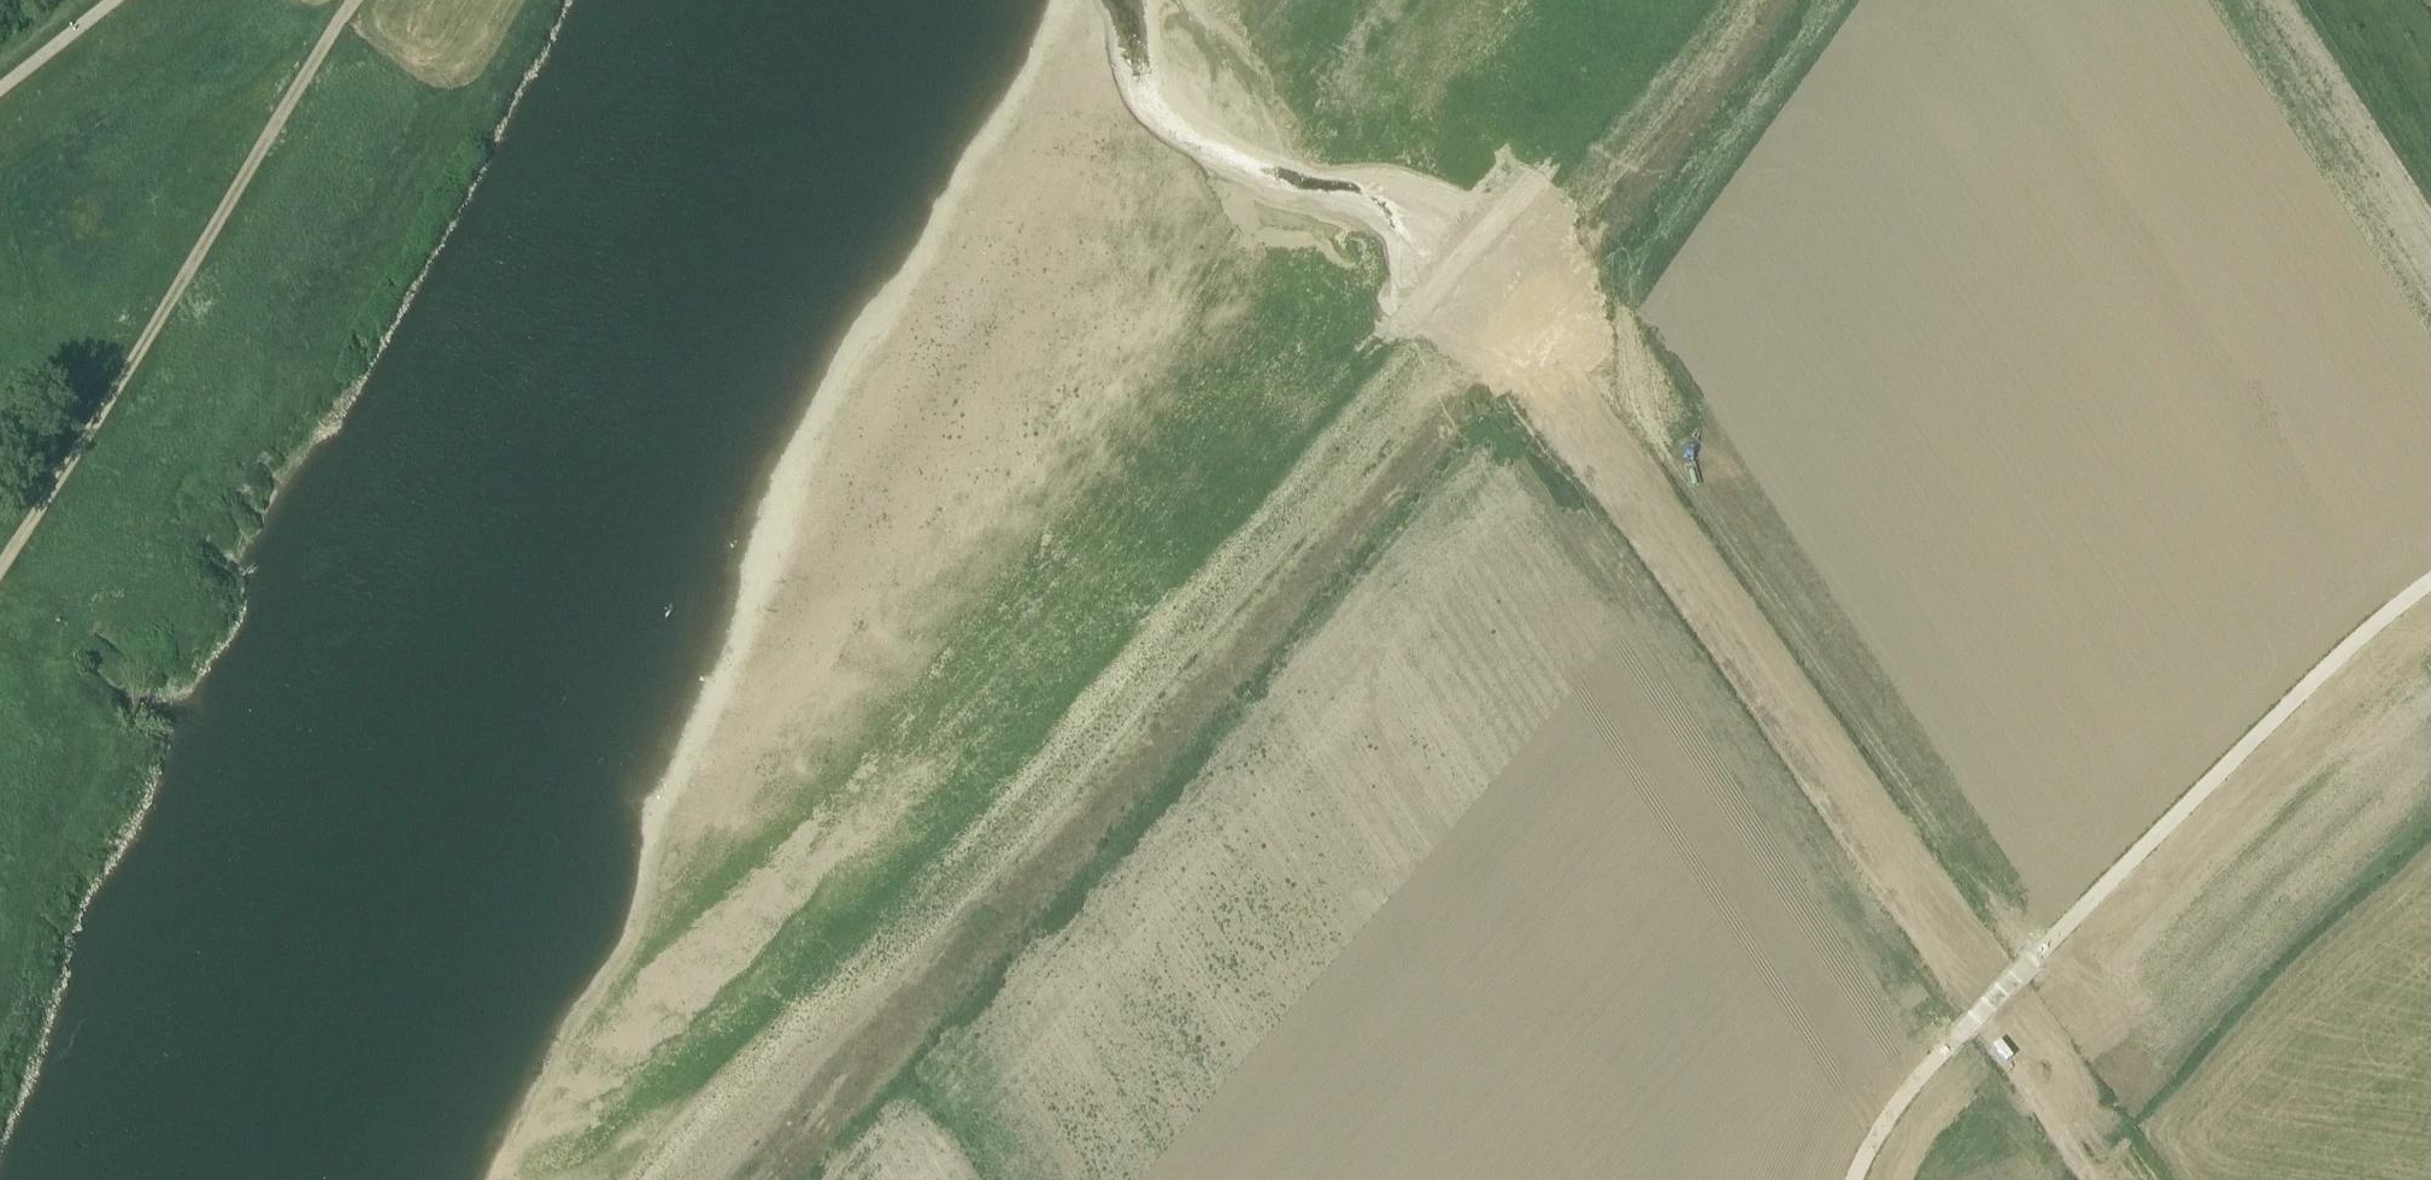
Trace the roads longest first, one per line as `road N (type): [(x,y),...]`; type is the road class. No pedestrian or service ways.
road 1 (track): [(362,0),(0,580)]

